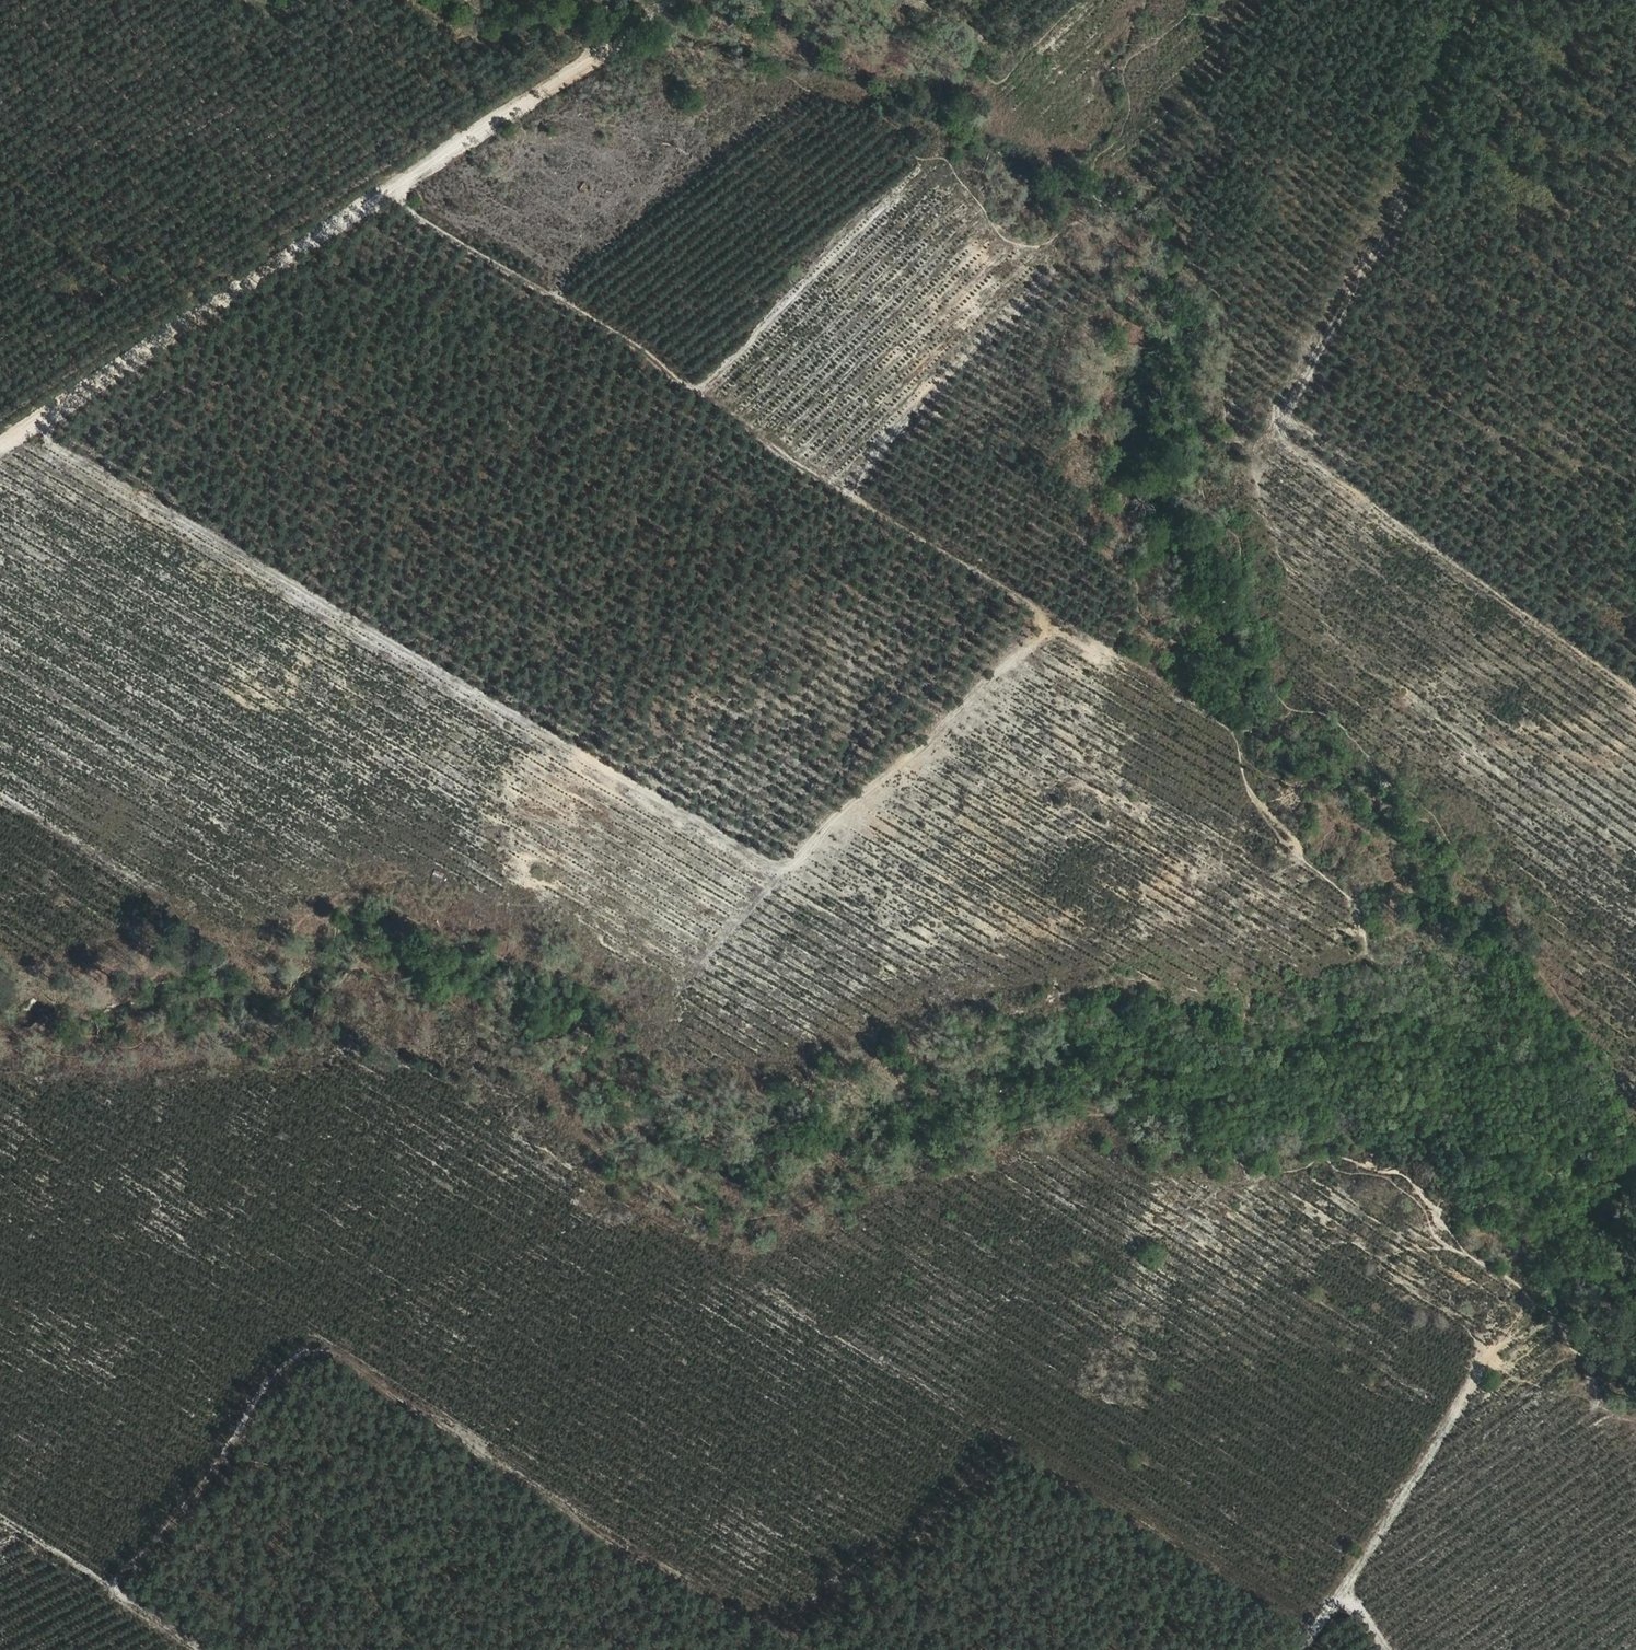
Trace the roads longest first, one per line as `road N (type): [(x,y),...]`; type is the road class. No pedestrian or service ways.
road 1 (track): [(235,1649),(117,1587),(313,1326),(702,1563),(821,1649)]
road 2 (track): [(0,436),(699,0)]
road 3 (track): [(1394,244),(1369,263),(1264,481),(1265,512),(1299,579),(1361,662),(1430,708),(1499,786),(1606,840),(1635,844)]
road 4 (track): [(1301,1649),(1526,1305)]

